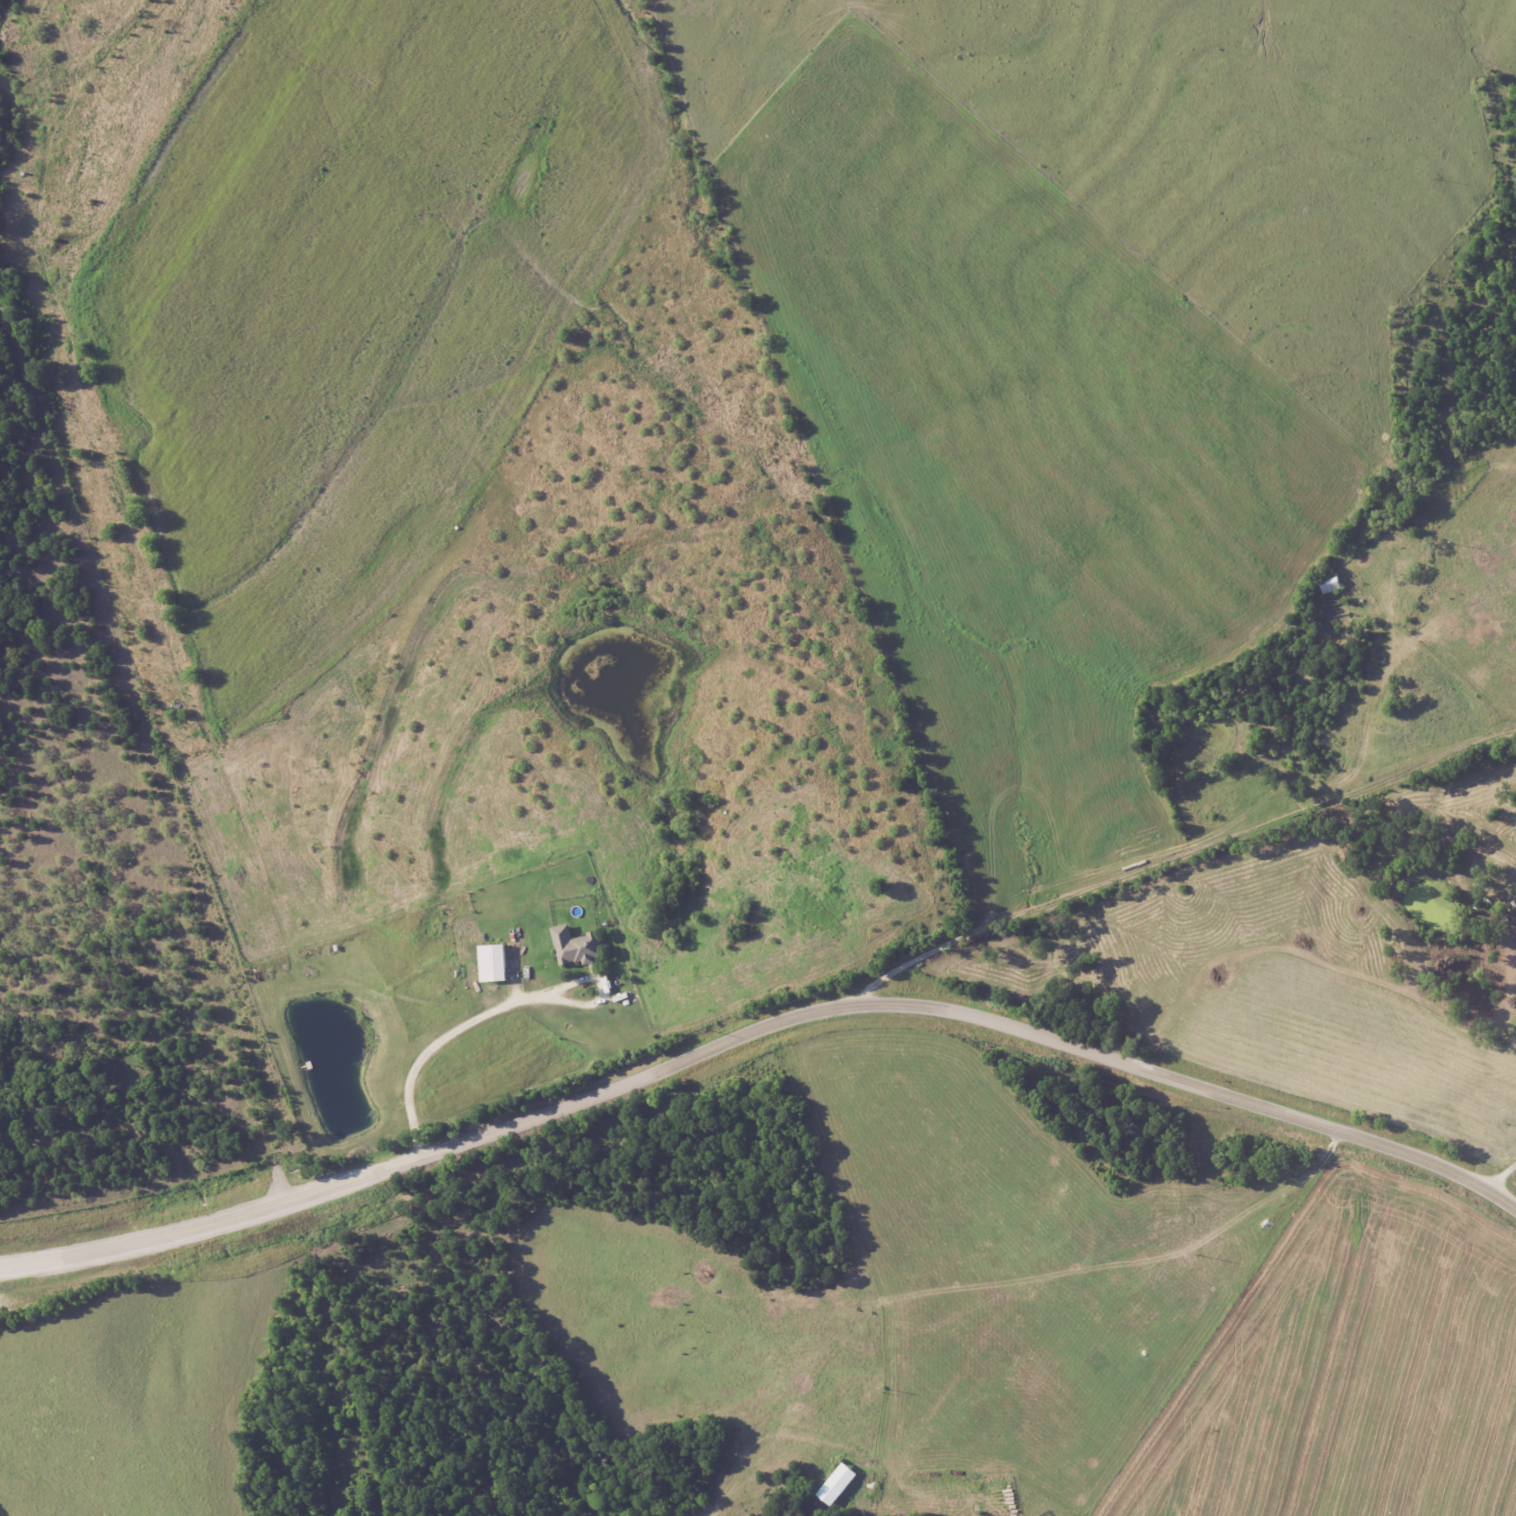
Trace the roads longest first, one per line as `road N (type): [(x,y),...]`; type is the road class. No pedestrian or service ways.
road 1 (tertiary): [(1515,1206),(1494,1189),(1387,1146),(1069,1044),(966,1014),(869,1006),(765,1027),(580,1104),(268,1211),(0,1268)]

